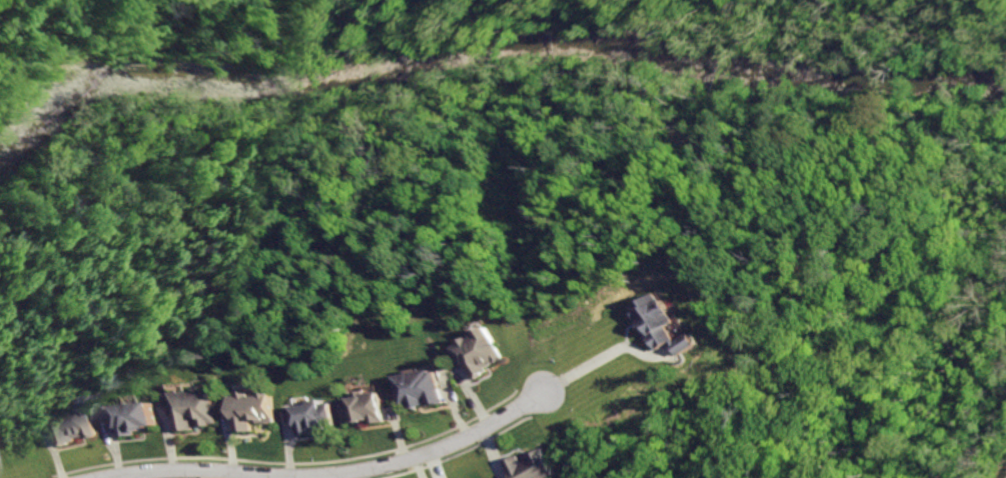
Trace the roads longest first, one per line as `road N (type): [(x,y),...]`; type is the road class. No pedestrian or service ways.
road 1 (residential): [(116,477),(377,470),(444,450),(553,394)]

